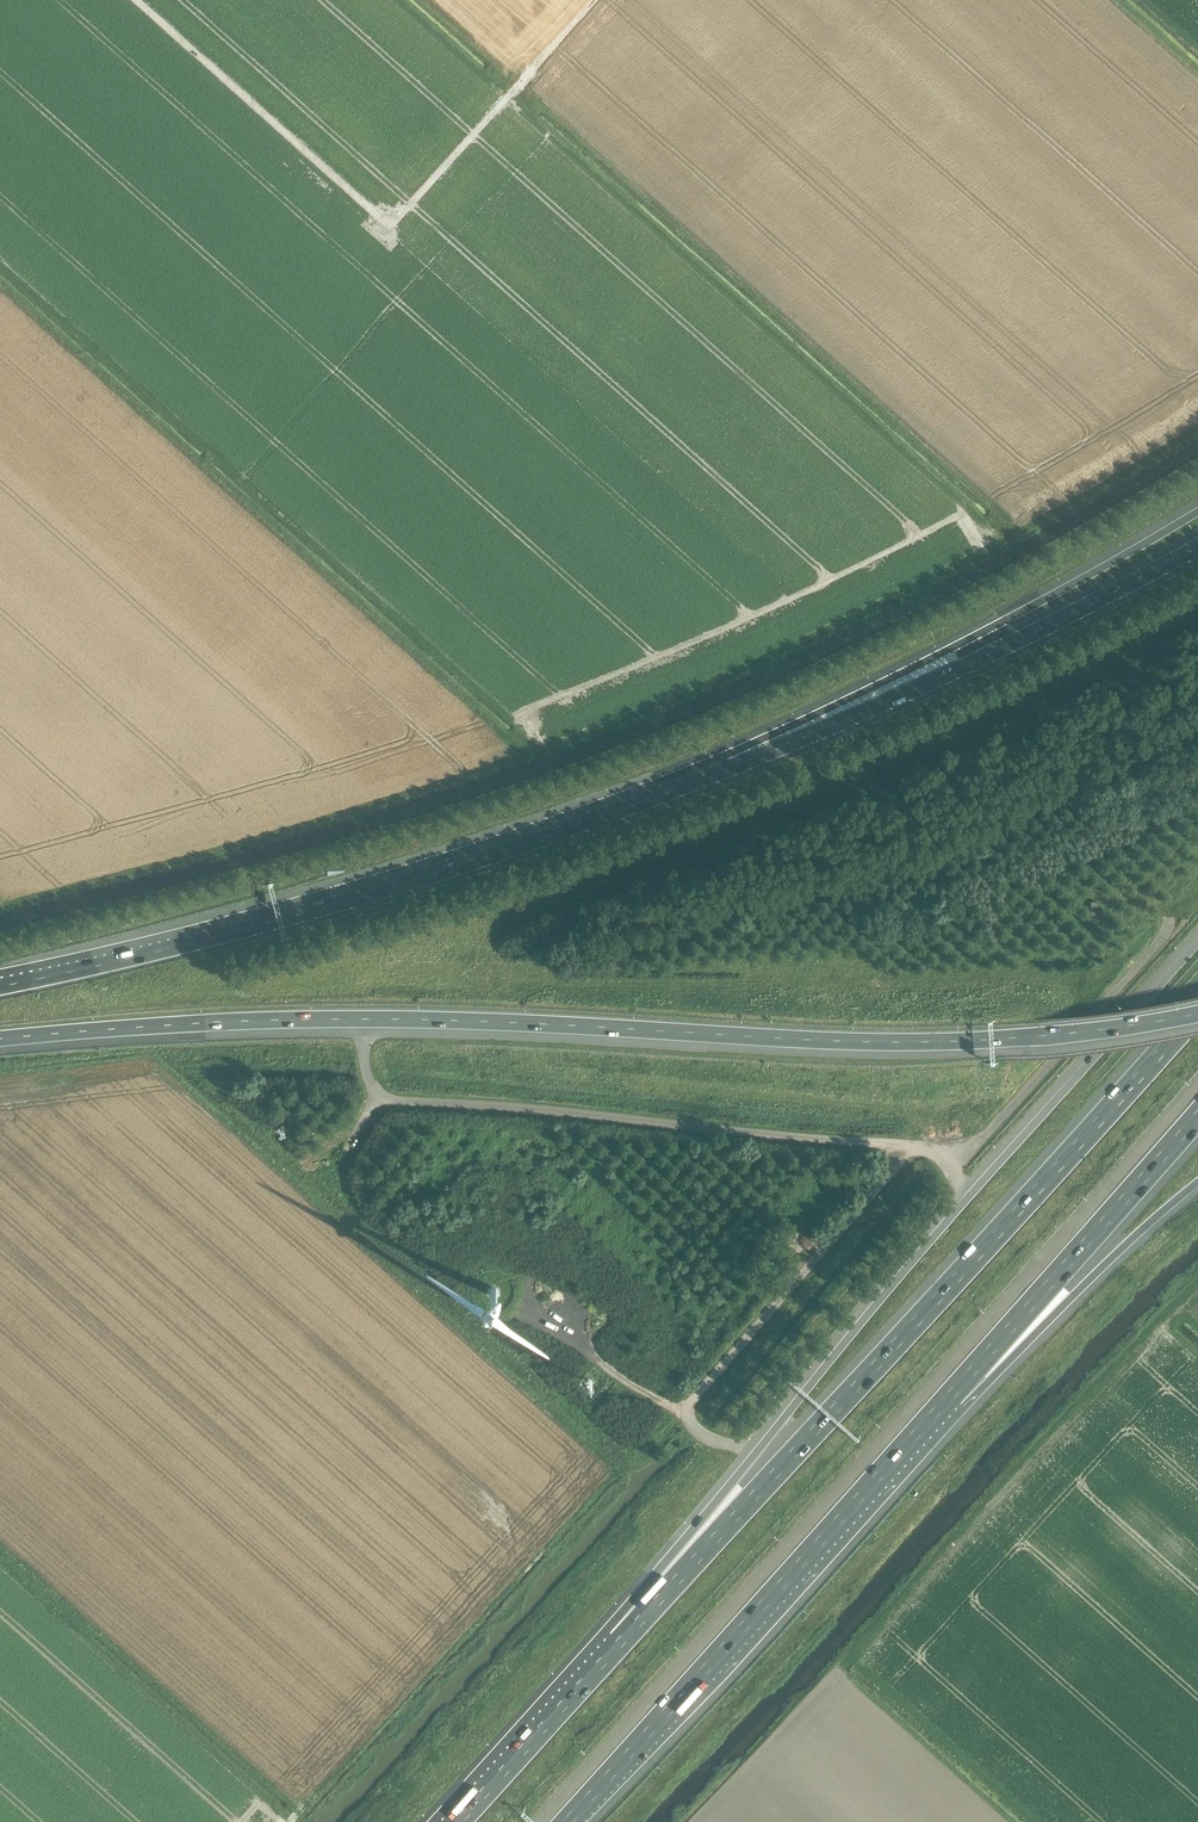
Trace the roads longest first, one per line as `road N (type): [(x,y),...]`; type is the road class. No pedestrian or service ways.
road 1 (motorway): [(0,1039),(395,1019),(873,1044),(1033,1037),(1197,1012)]
road 2 (motorway): [(1197,943),(906,1269),(734,1480),(623,1639)]
road 3 (motorway): [(1197,1008),(623,1639)]
road 4 (motorway): [(733,767),(363,897),(0,987)]
road 5 (track): [(594,0),(401,215),(381,216),(137,0)]
road 6 (motorway): [(568,1821),(951,1394)]
road 7 (motorway): [(1197,512),(763,740),(733,767)]
road 8 (motorway): [(1197,549),(931,683),(733,767)]
road 9 (motorway): [(951,1394),(1197,1117)]
road 10 (motorway): [(951,1394),(1197,1183)]
road 11 (motorway): [(623,1639),(456,1821)]

